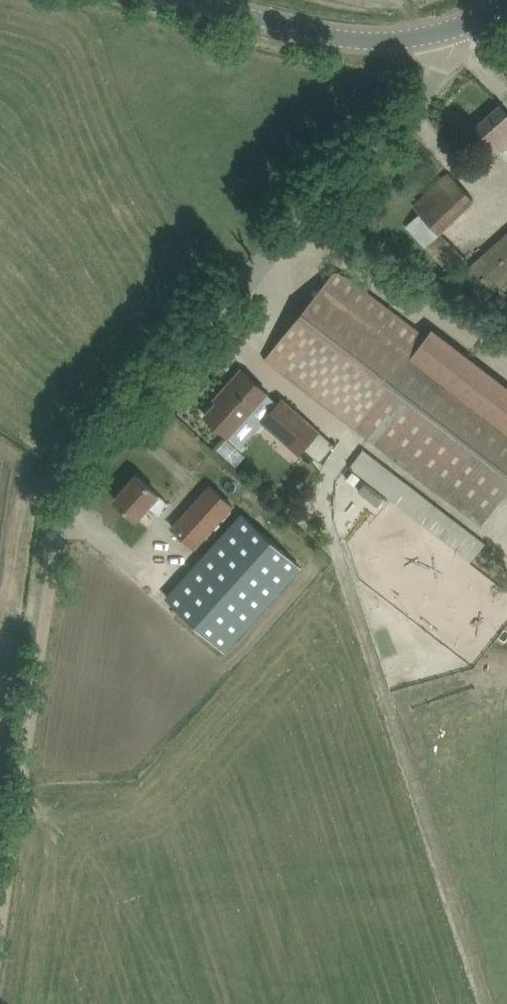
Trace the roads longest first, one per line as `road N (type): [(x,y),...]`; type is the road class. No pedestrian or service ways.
road 1 (track): [(490,11),(434,83),(68,479),(0,960)]
road 2 (tertiary): [(215,0),(345,36),(409,37),(451,28),(504,0)]

